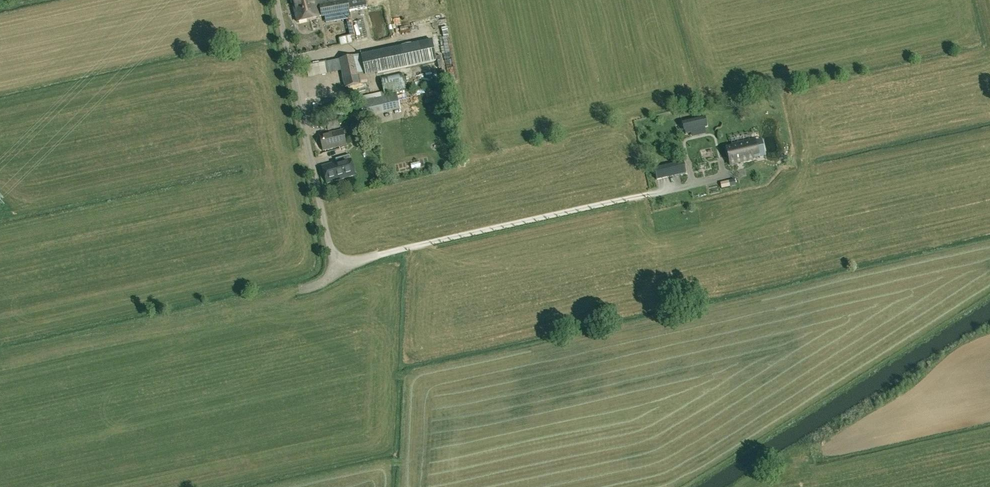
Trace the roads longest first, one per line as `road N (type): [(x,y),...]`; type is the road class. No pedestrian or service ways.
road 1 (unclassified): [(648,194),(341,260),(332,253),(277,0)]

